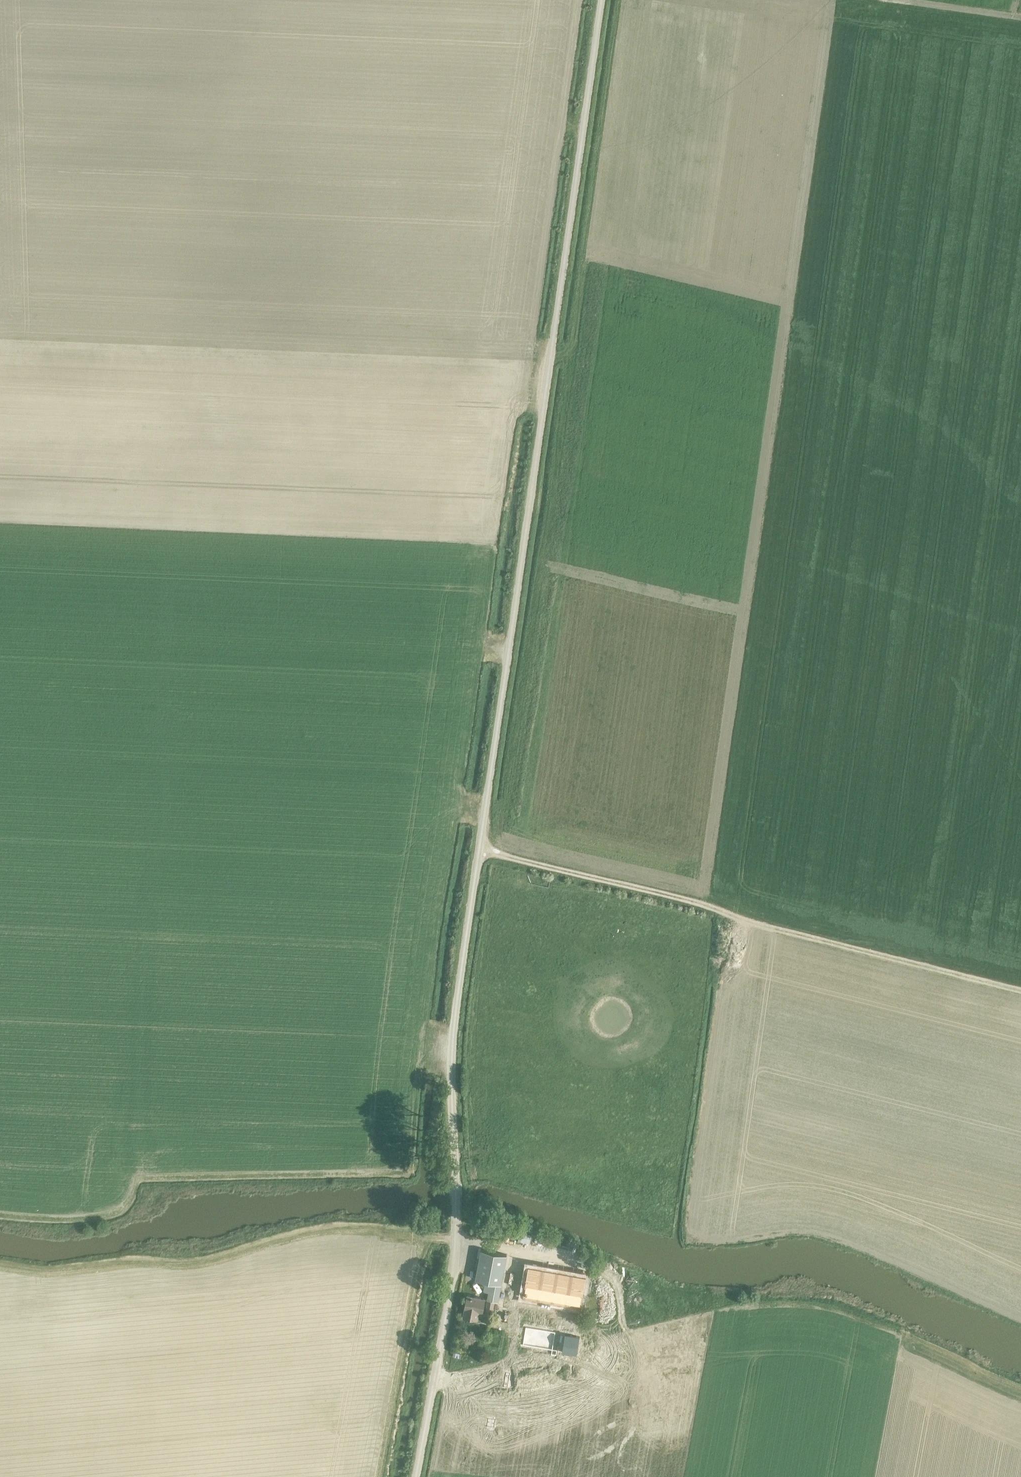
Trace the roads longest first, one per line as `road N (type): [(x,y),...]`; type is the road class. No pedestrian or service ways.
road 1 (unclassified): [(417,1476),(457,1239),(454,1029),(602,0)]

